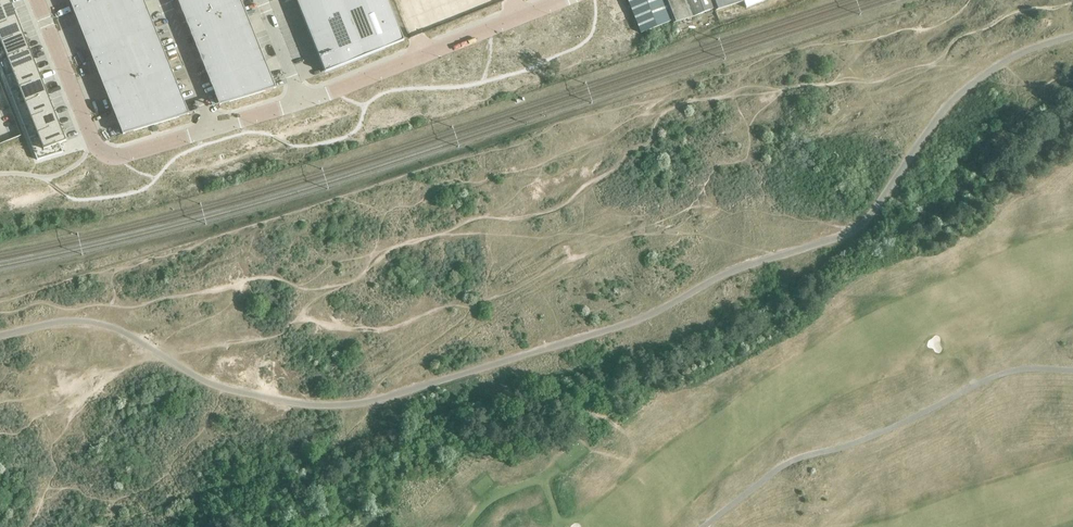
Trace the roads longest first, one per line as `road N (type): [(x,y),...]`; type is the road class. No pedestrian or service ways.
road 1 (unclassified): [(35,0),(98,147),(121,154),(213,127)]
road 2 (unclassified): [(302,99),(555,0)]
road 3 (unclassified): [(162,0),(213,127)]

